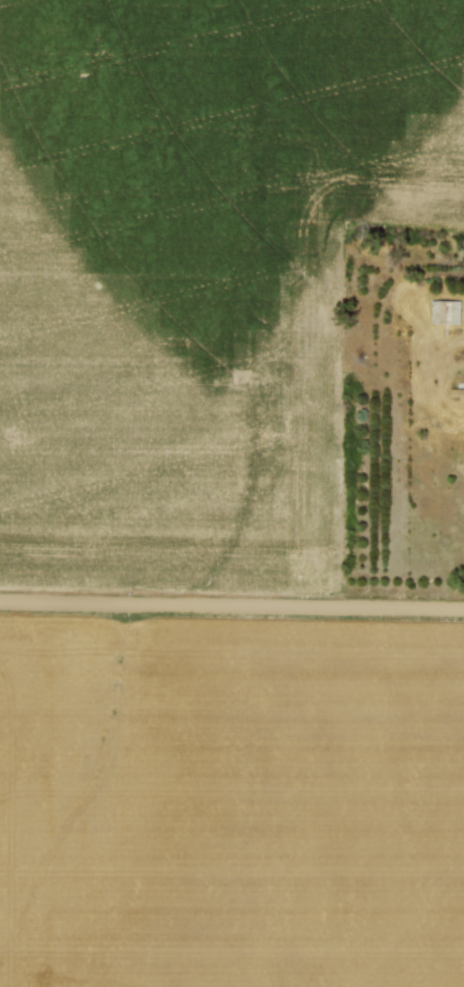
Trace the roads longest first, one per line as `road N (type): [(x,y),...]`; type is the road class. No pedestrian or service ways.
road 1 (residential): [(0,601),(463,610)]

